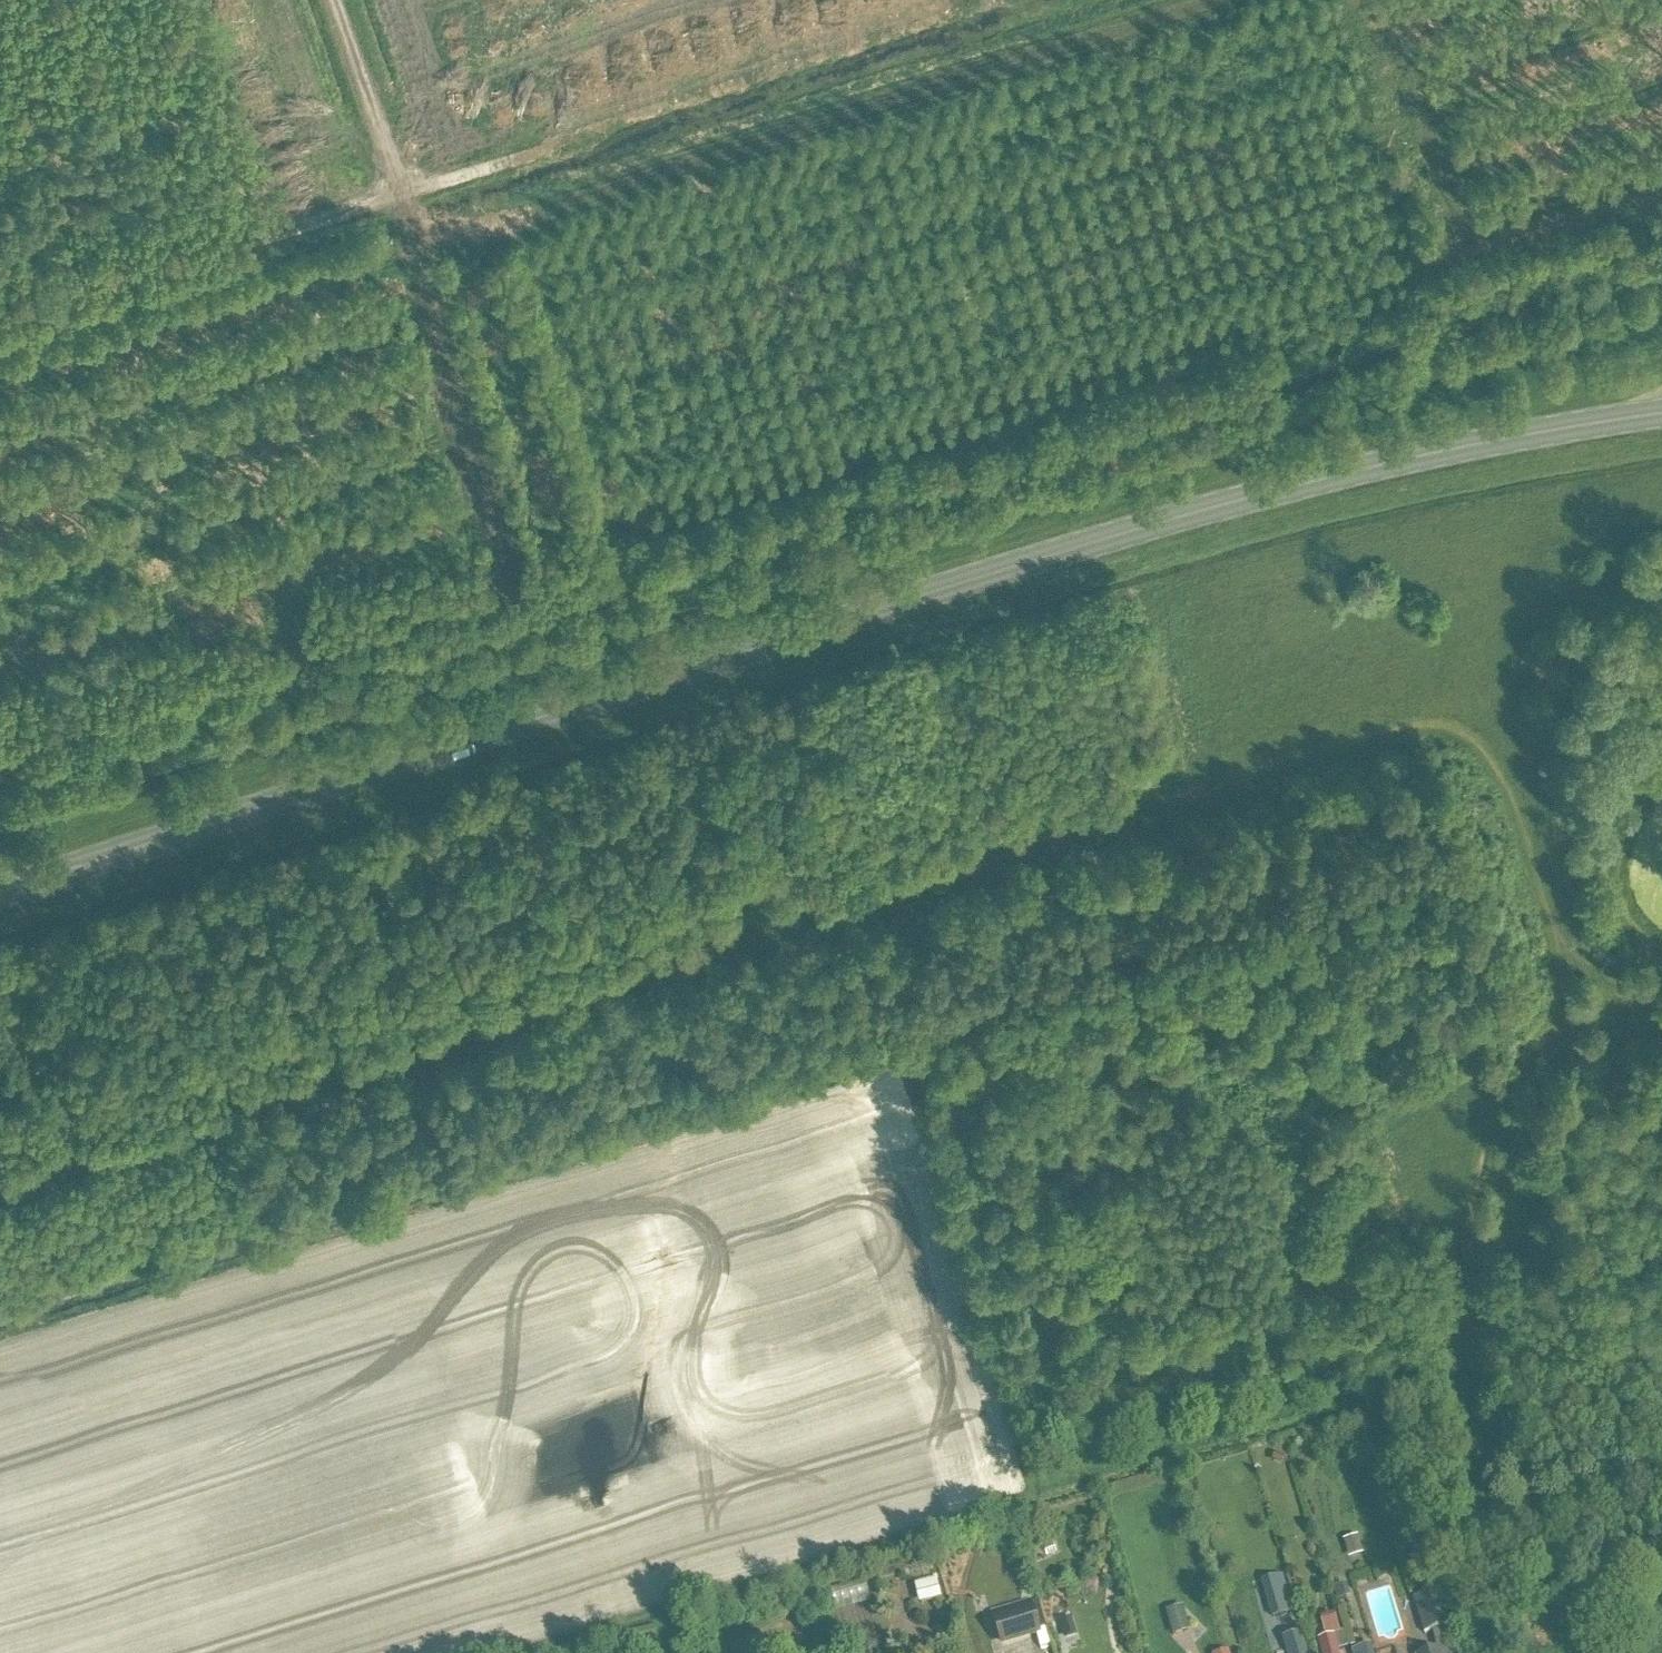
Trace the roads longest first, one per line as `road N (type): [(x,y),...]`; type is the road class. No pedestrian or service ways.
road 1 (track): [(0,1184),(784,911),(1291,758),(1414,726),(1455,726),(1483,743),(1504,783),(1563,969),(1553,1016),(1515,1061),(1491,1120),(1469,1230),(1482,1562),(1514,1652)]
road 2 (primary): [(0,890),(1165,516),(1445,450),(1661,411)]
road 3 (track): [(556,610),(1661,268)]
road 4 (track): [(0,782),(556,610)]

